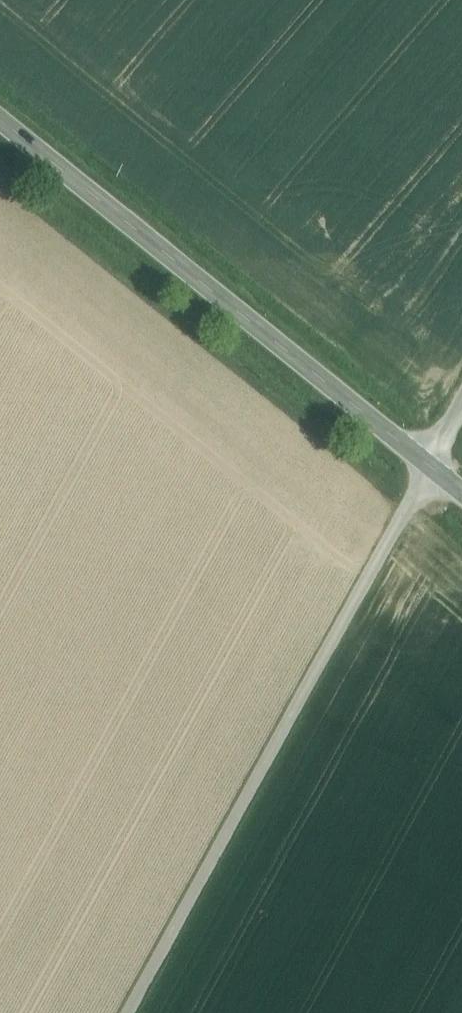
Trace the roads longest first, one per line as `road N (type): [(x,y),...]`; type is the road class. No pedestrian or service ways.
road 1 (track): [(433,463),(128,1012)]
road 2 (secondary): [(433,463),(0,110)]

